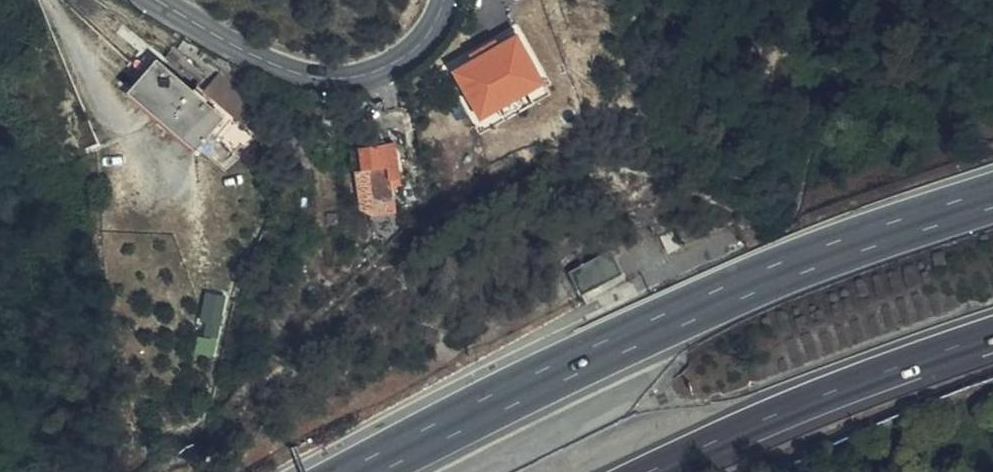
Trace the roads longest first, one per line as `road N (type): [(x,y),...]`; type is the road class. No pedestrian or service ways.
road 1 (motorway): [(992,197),(665,320),(356,471)]
road 2 (motorway): [(656,471),(992,335)]
road 3 (unclassified): [(163,0),(300,78),(377,81),(433,29),(442,0)]

